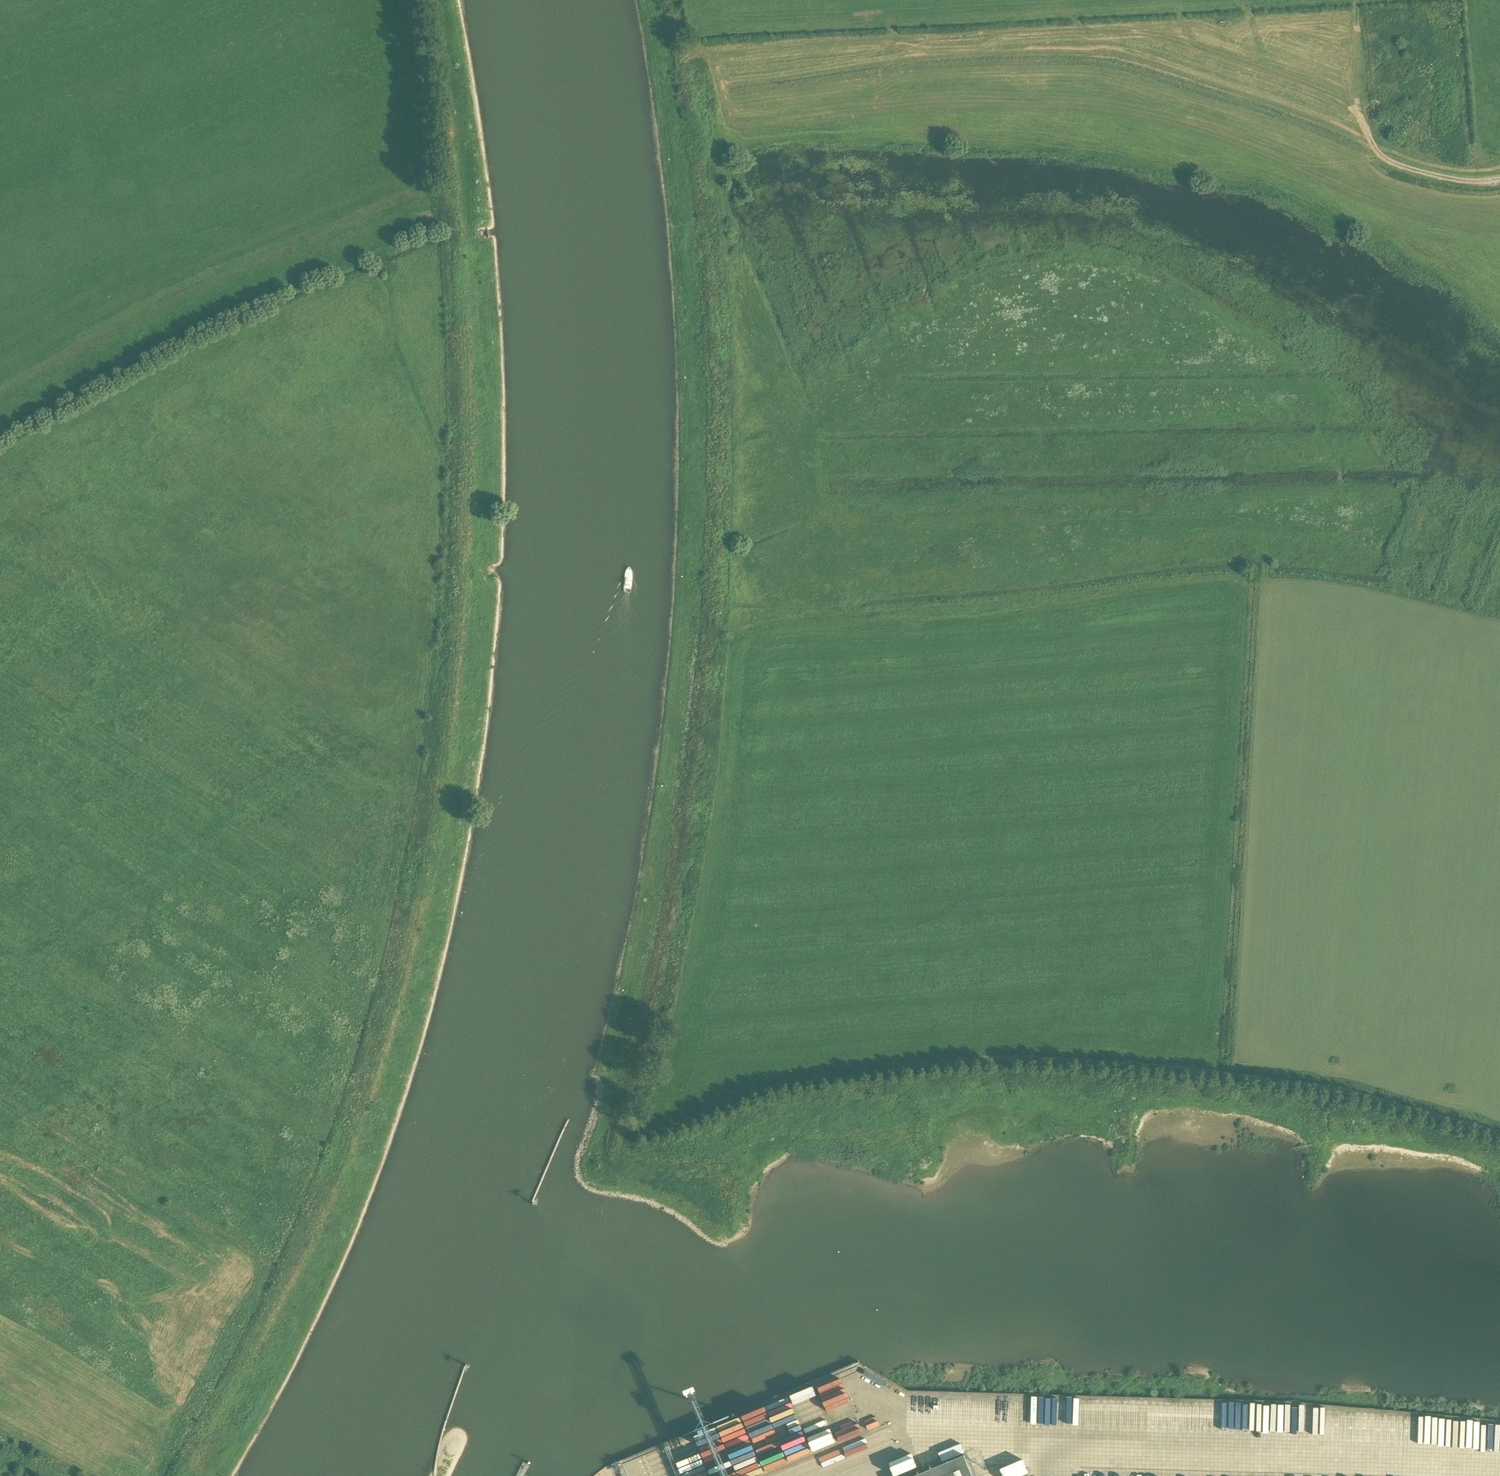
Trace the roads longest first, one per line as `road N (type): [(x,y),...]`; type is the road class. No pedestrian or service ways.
road 1 (track): [(1499,1134),(1332,1089),(1180,1068),(1008,1059),(782,1085),(632,1133),(624,1153)]
road 2 (track): [(624,1153),(668,1166),(744,1138),(772,1139),(811,1119),(945,1110),(1160,1104),(1318,1127),(1332,1089)]
road 3 (track): [(744,48),(1140,34),(1329,81),(1364,103),(1358,0)]
road 4 (track): [(1364,103),(1378,155),(1461,181),(1499,179)]

